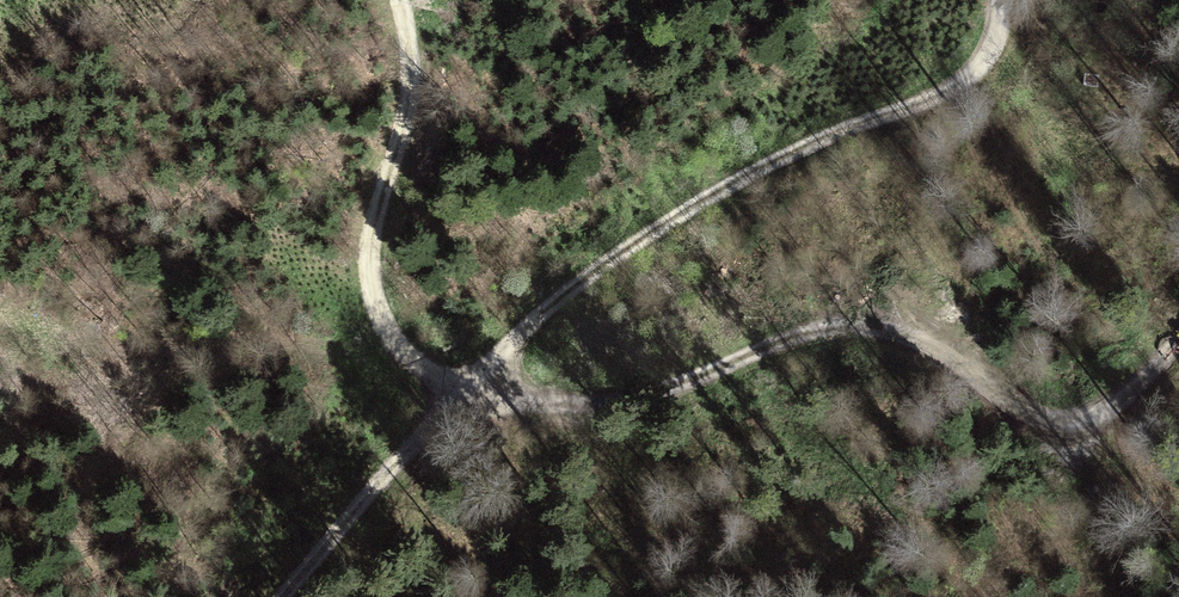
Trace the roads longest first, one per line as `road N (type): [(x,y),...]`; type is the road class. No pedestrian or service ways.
road 1 (track): [(998,0),(991,52),(945,89),(777,159),(658,226),(548,307),(488,376),(440,375),(391,343),(368,280),(375,220),(400,150),(413,31),(401,0)]
road 2 (track): [(1178,338),(1107,414),(1058,432),(928,349),(894,332),(852,327),(776,344),(677,394),(573,405),(488,376),(403,457),(284,596)]

